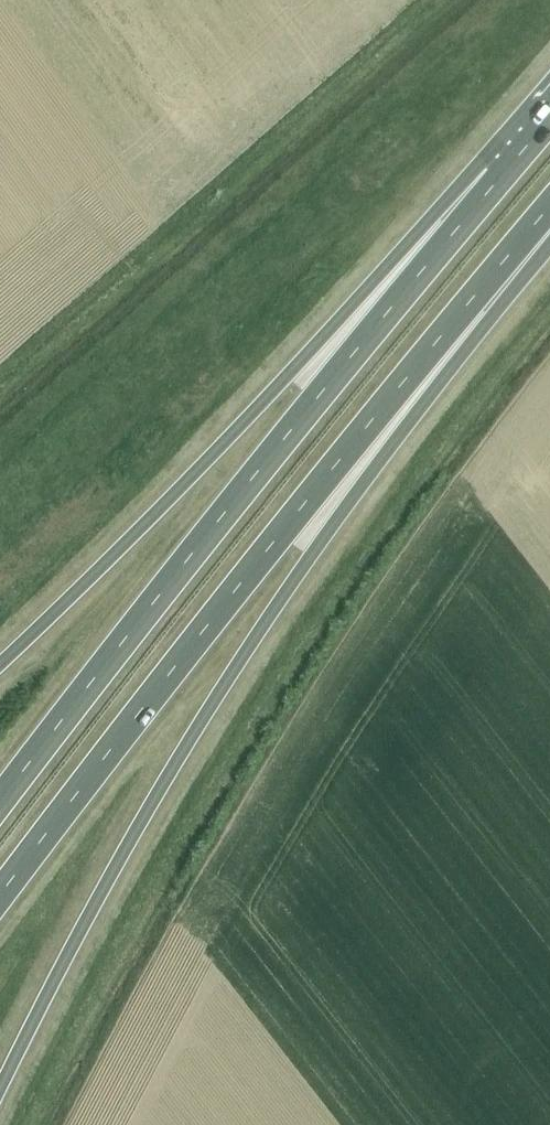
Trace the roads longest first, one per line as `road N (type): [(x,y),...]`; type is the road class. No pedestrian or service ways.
road 1 (trunk): [(0,1085),(126,849),(260,625),(549,213)]
road 2 (trunk): [(0,896),(549,207)]
road 3 (trunk): [(499,179),(0,804)]
road 4 (trunk): [(499,179),(0,664)]

